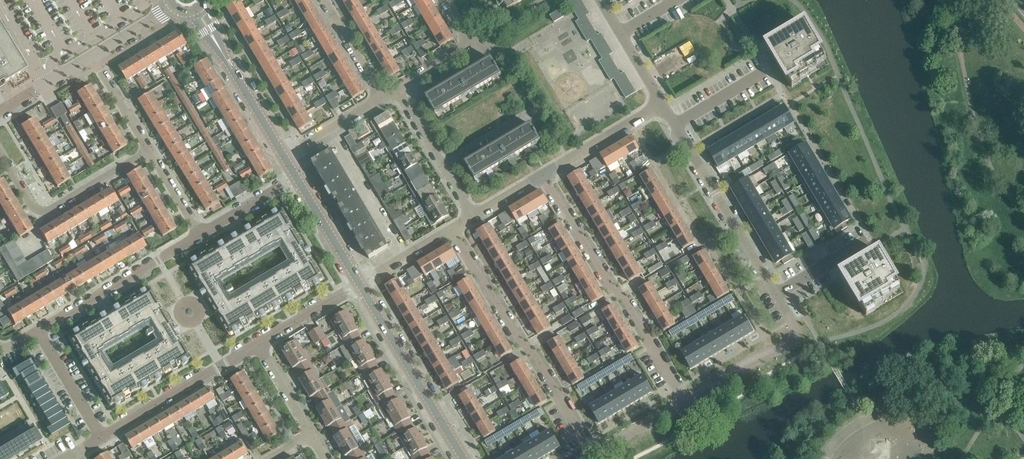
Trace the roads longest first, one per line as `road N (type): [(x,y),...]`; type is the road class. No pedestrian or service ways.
road 1 (residential): [(596,458),(457,229)]
road 2 (residential): [(688,400),(552,172)]
road 3 (tertiary): [(463,458),(359,284)]
road 4 (residential): [(778,296),(677,126)]
road 5 (residential): [(149,150),(40,210),(0,151)]
road 6 (residential): [(200,234),(38,330)]
road 7 (residential): [(101,438),(258,344)]
road 8 (tertiary): [(285,156),(197,9)]
road 9 (residential): [(688,400),(795,327),(778,296)]
road 10 (residential): [(473,220),(398,91)]
road 11 (residential): [(407,258),(331,131)]
road 12 (residential): [(398,91),(473,47),(445,0)]
road 13 (residential): [(665,106),(552,172)]
road 14 (residential): [(38,330),(101,438)]
road 15 (tertiary): [(359,284),(296,176)]

